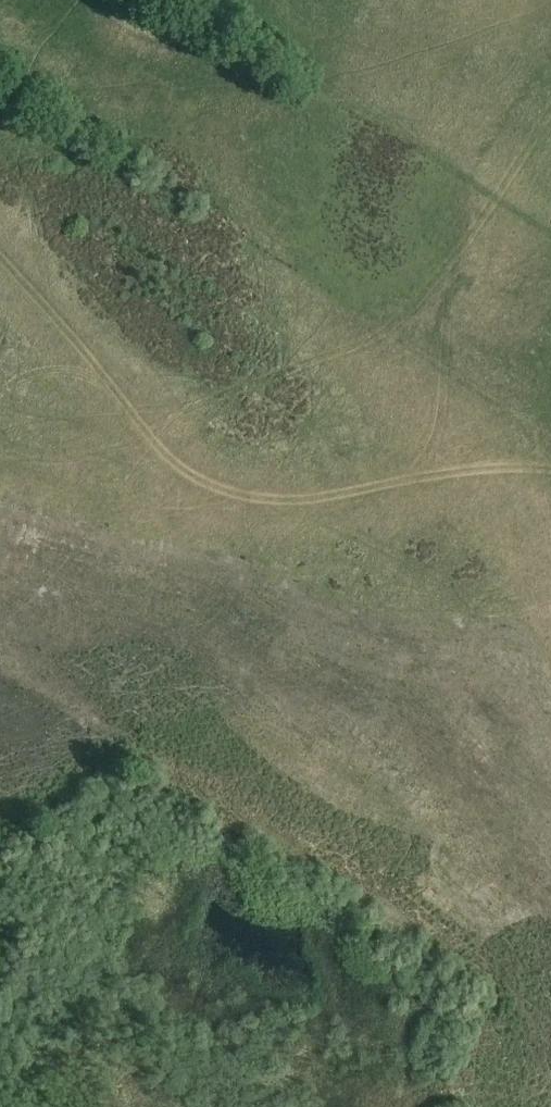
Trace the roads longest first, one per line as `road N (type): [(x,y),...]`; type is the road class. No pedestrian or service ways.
road 1 (track): [(0,262),(101,366),(169,458),(290,507),(534,464),(550,475)]

